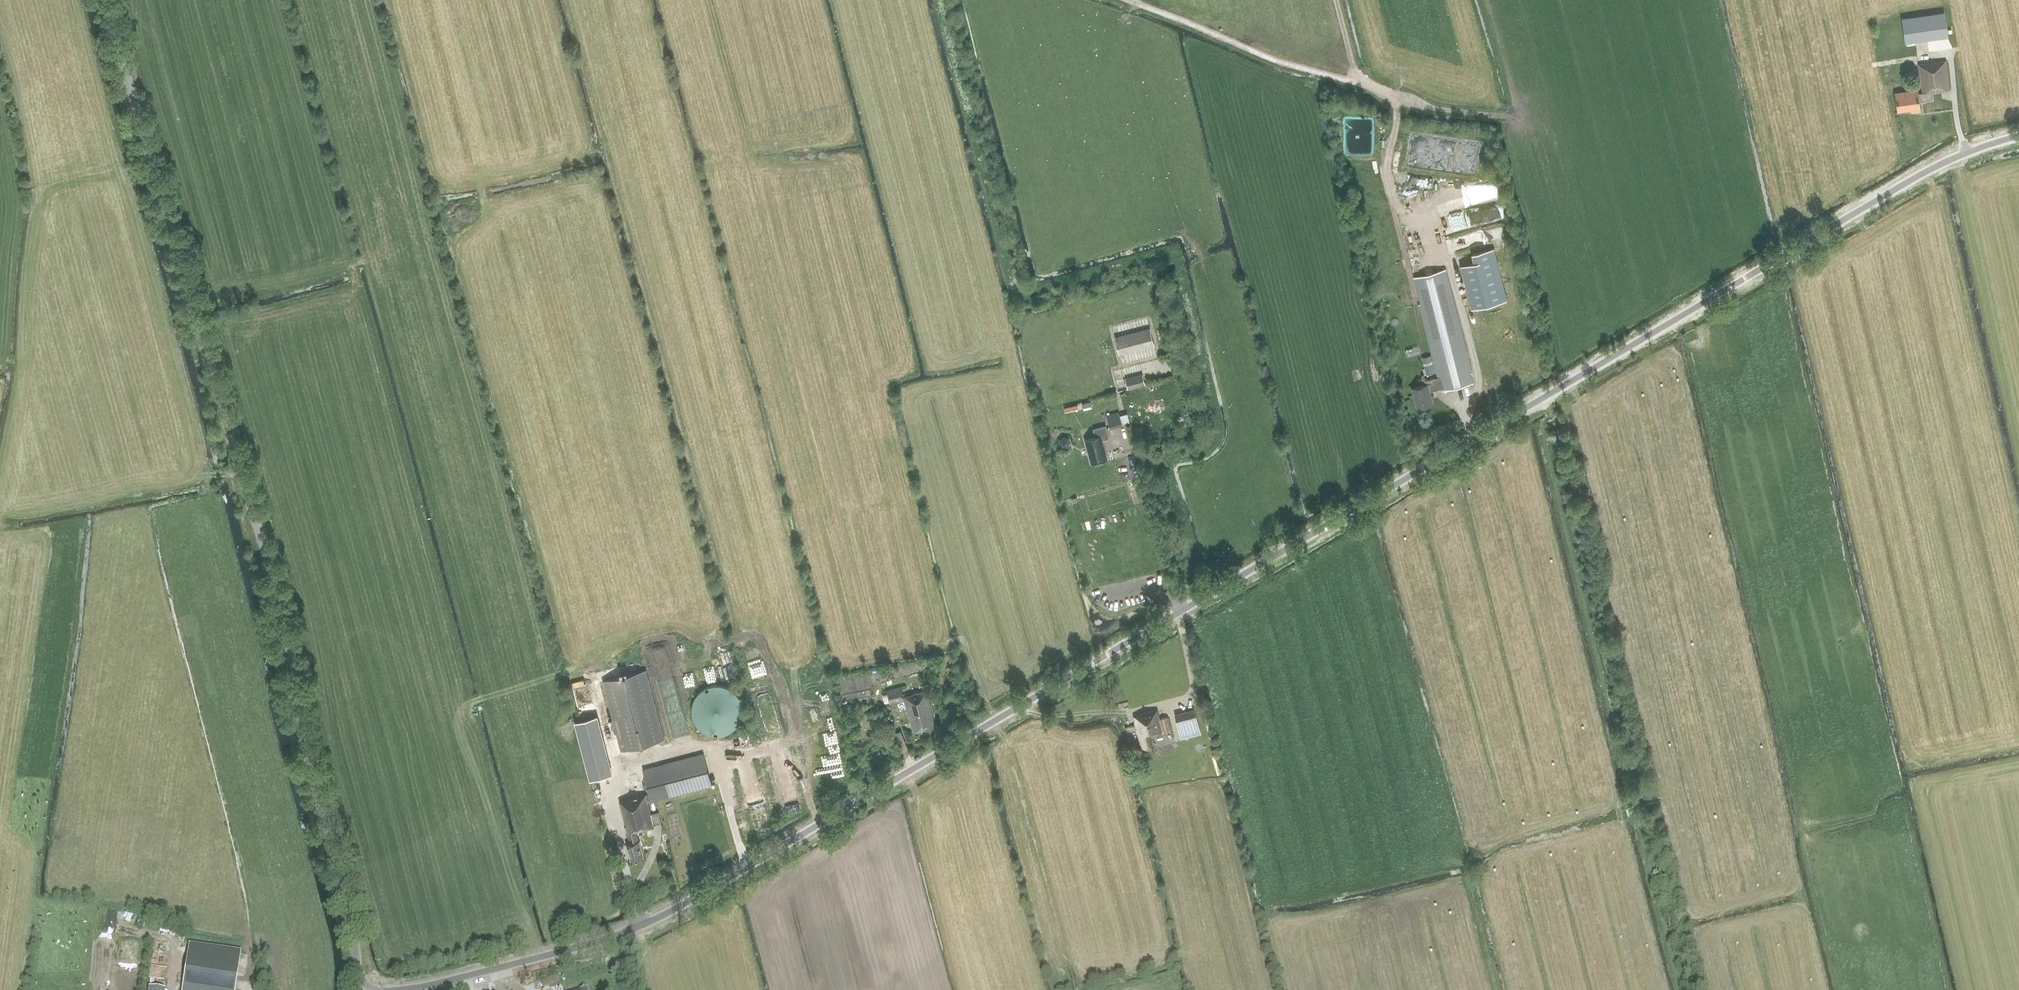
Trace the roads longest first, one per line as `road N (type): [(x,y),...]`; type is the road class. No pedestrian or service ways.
road 1 (tertiary): [(404,989),(621,939),(669,916),(1563,387)]
road 2 (tertiary): [(358,989),(290,642),(106,0)]
road 3 (track): [(1471,442),(1458,395),(1480,388),(1447,257),(1396,204),(1386,170),(1396,102),(1123,0)]
road 4 (tertiary): [(2018,138),(1915,179),(1563,387)]

